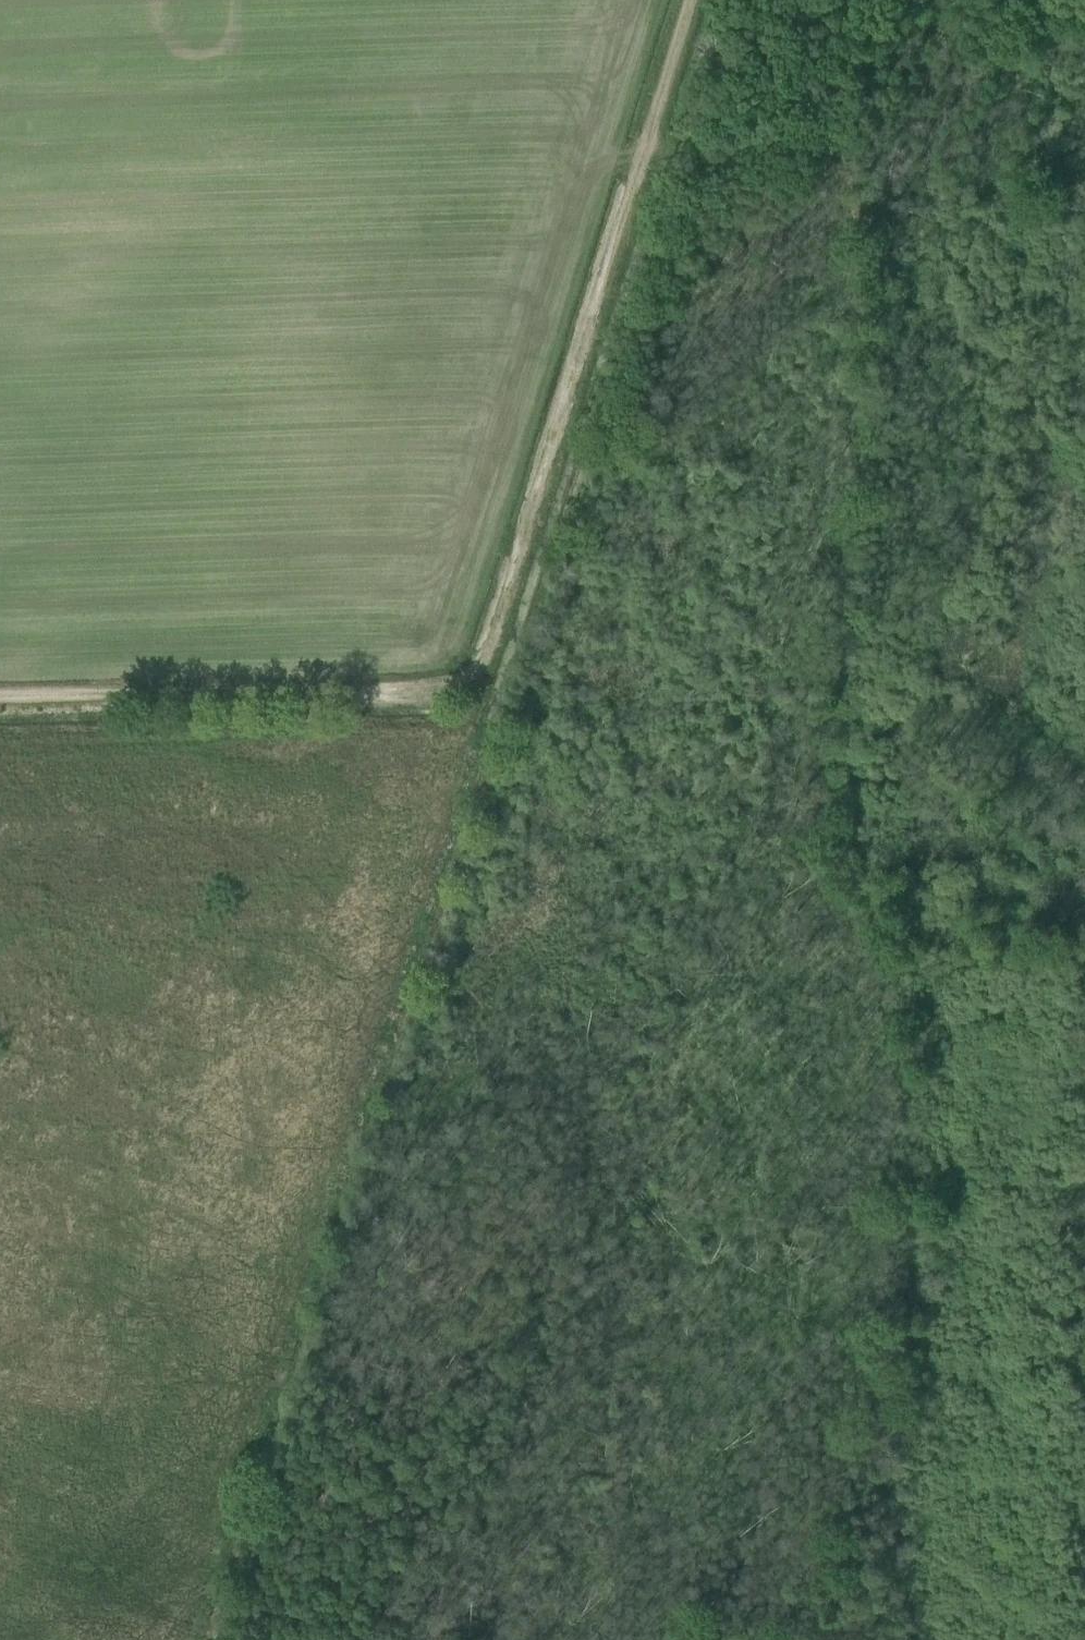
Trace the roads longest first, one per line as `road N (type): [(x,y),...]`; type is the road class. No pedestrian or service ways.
road 1 (track): [(690,0),(485,647),(459,689),(0,698)]
road 2 (track): [(646,148),(829,145),(826,37),(835,0)]

